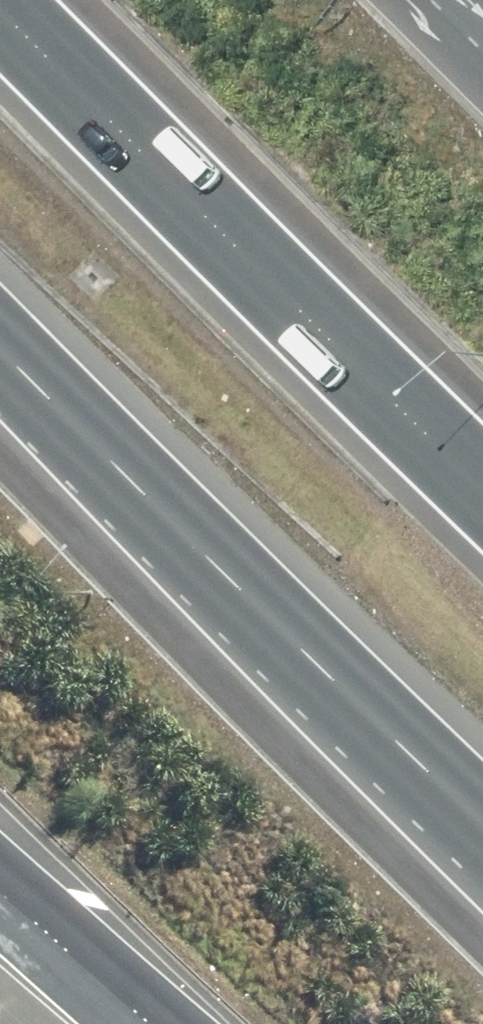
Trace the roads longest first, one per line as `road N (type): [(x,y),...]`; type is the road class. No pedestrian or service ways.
road 1 (motorway): [(482,854),(0,364)]
road 2 (motorway): [(0,18),(482,494)]
road 3 (trunk): [(146,1023),(0,893)]

